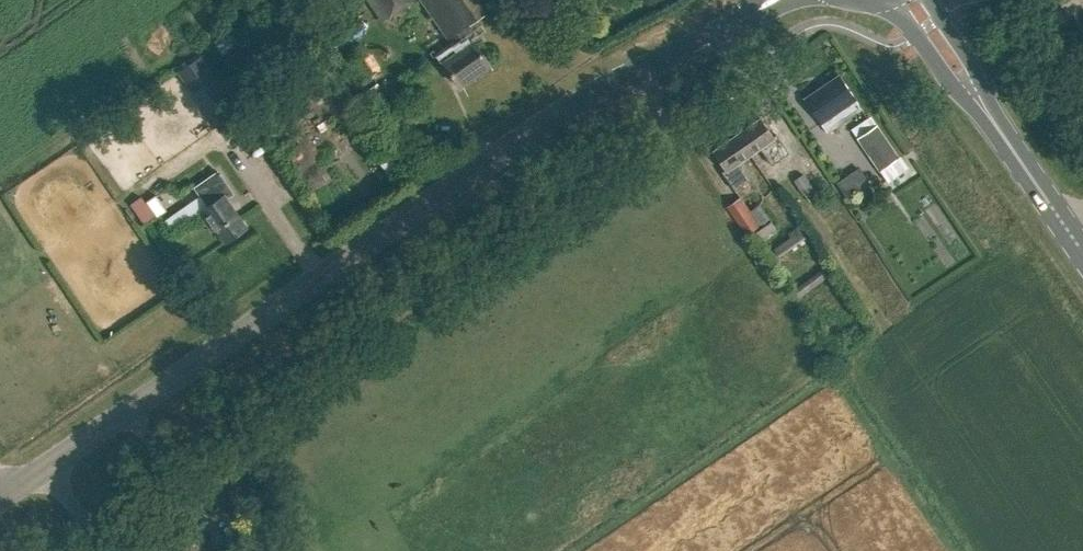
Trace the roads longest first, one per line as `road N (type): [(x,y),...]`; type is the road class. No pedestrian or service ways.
road 1 (tertiary): [(0,496),(603,87),(772,0)]
road 2 (primary): [(1082,251),(910,0)]

